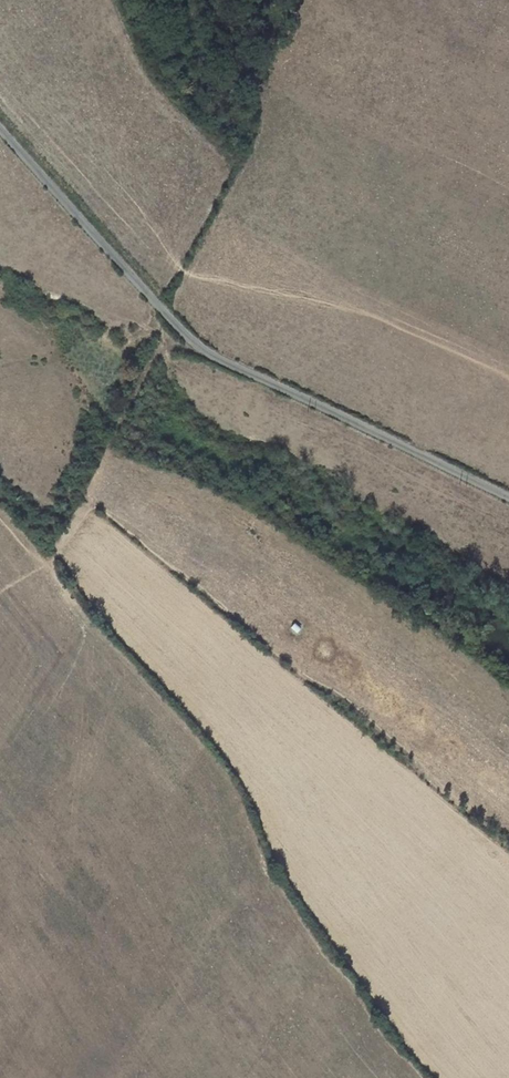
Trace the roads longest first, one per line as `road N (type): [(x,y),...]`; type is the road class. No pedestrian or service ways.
road 1 (unclassified): [(508,496),(193,342),(0,130)]

